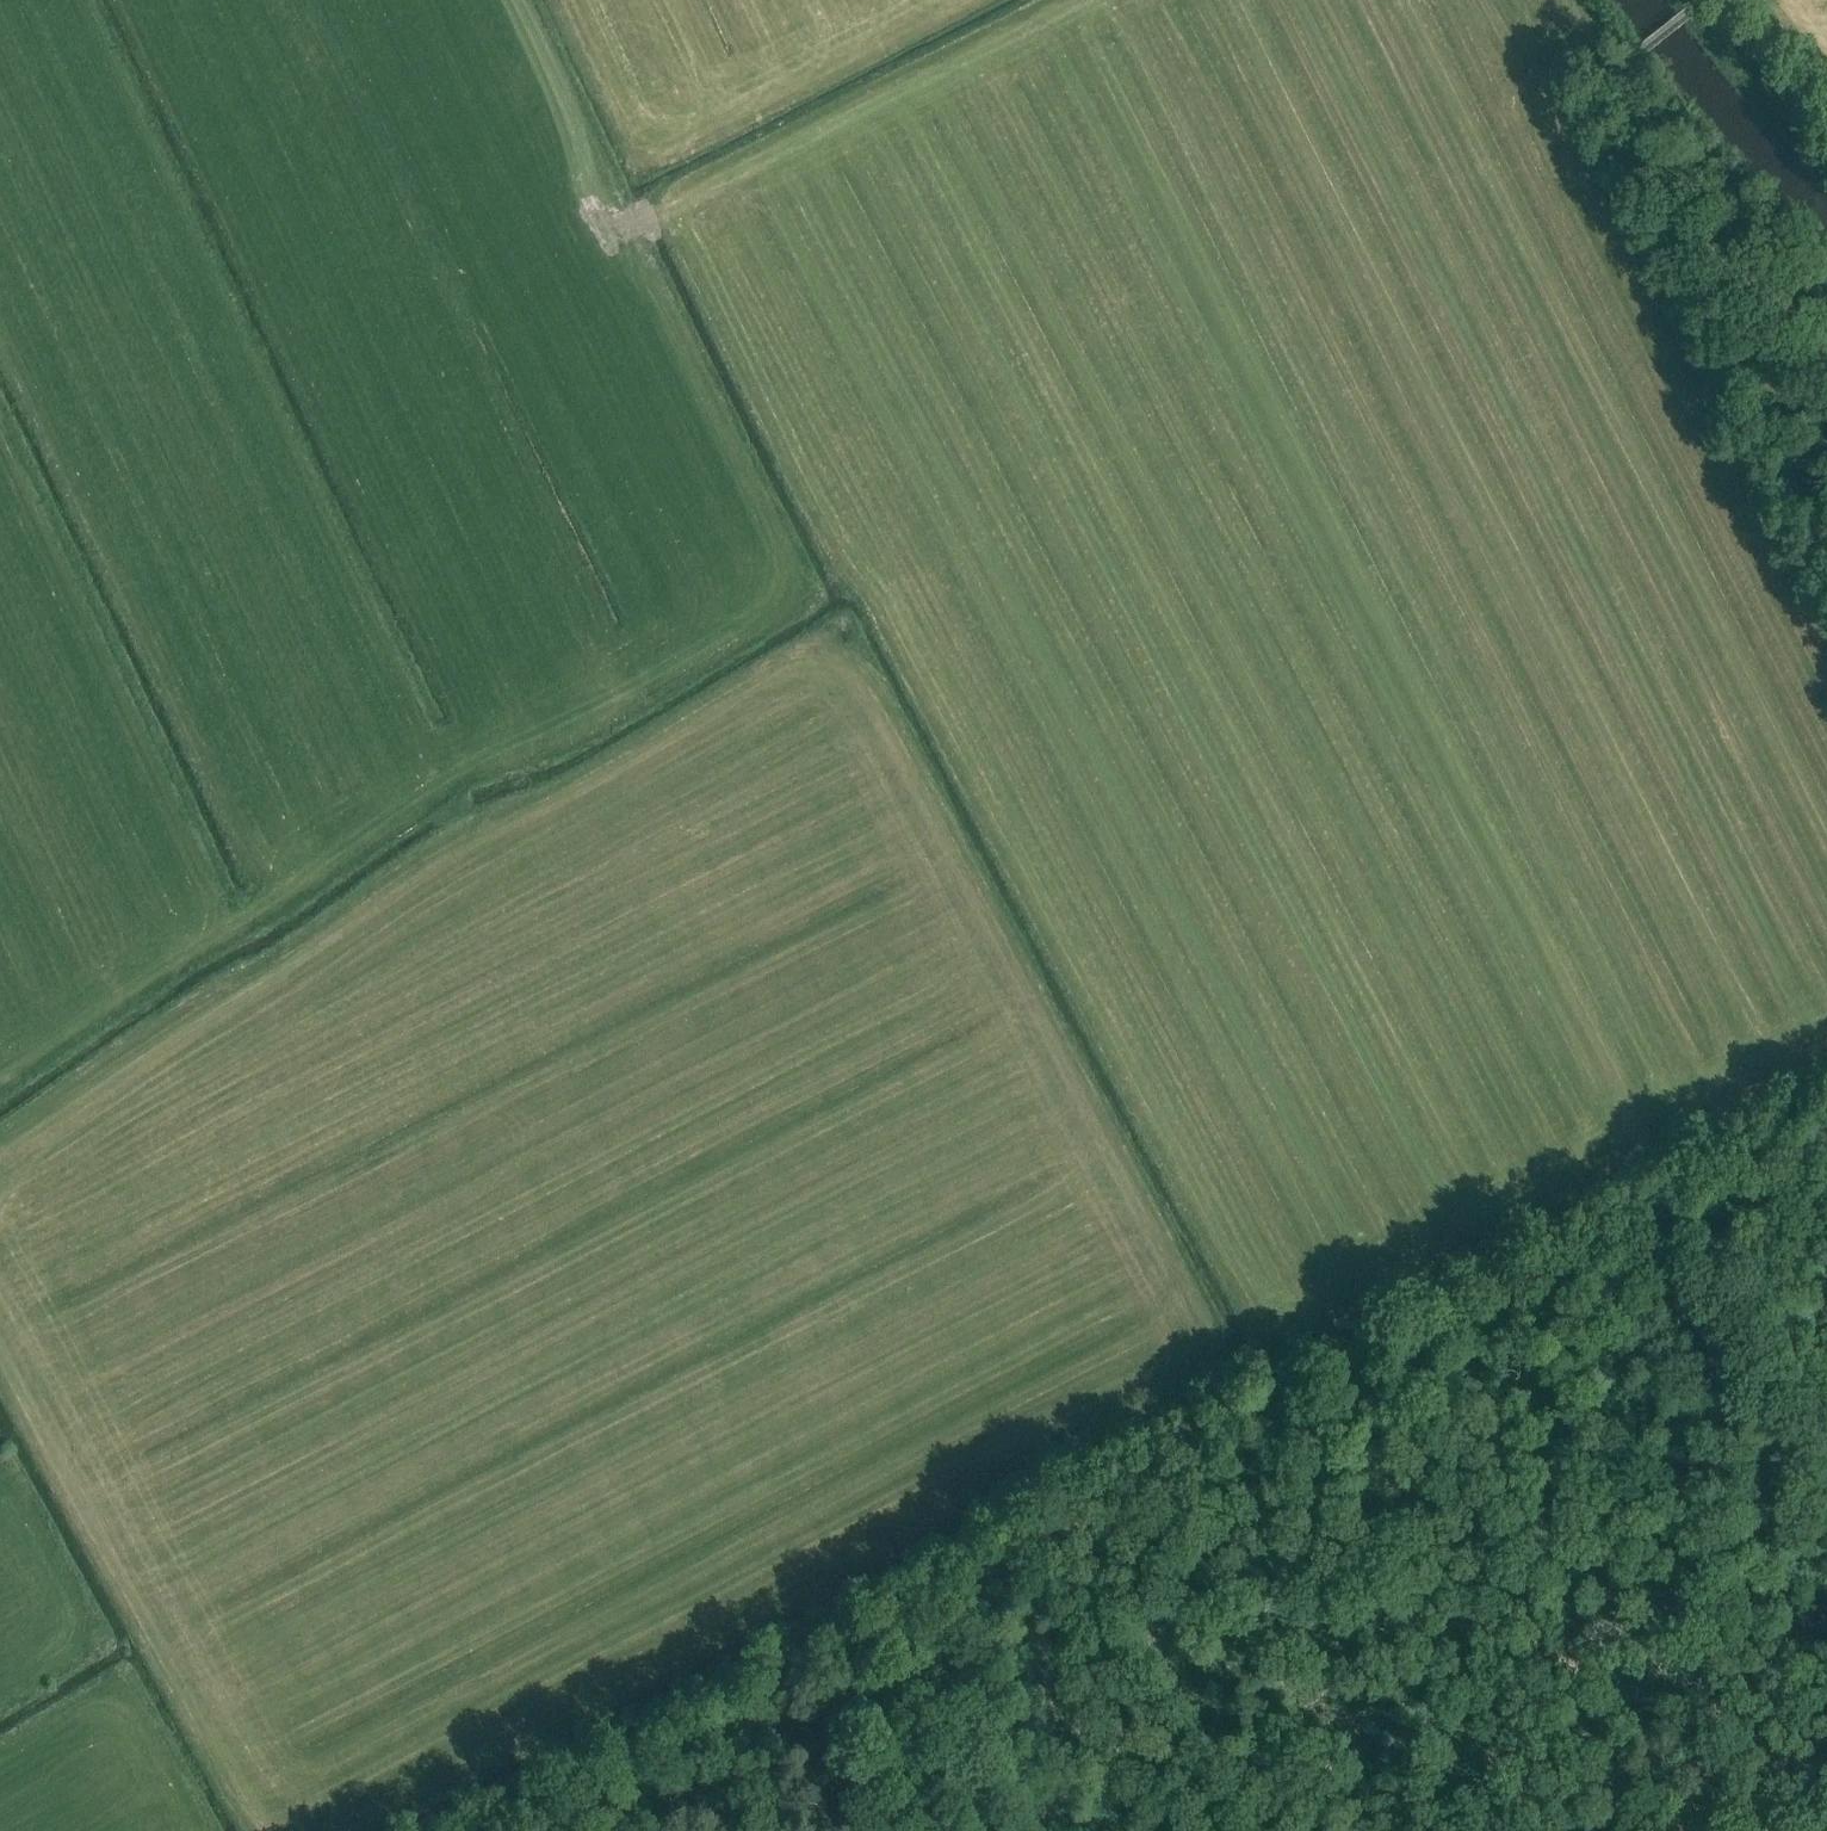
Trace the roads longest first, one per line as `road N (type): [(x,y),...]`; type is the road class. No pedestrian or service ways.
road 1 (track): [(1826,1492),(1642,1147)]
road 2 (track): [(948,1830),(835,1579)]

